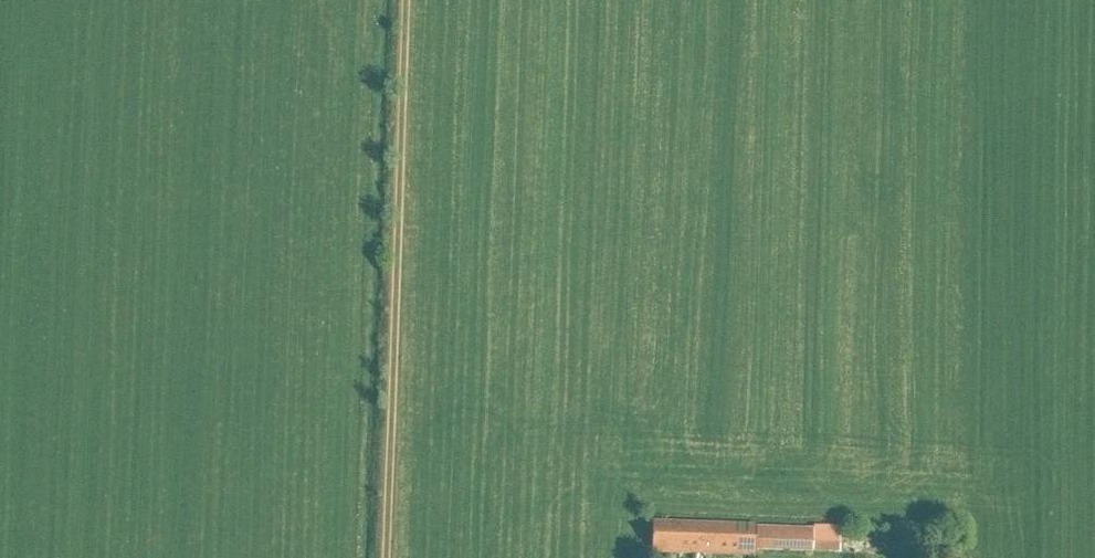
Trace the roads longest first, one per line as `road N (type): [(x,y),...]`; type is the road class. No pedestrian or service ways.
road 1 (track): [(377,557),(392,0)]

